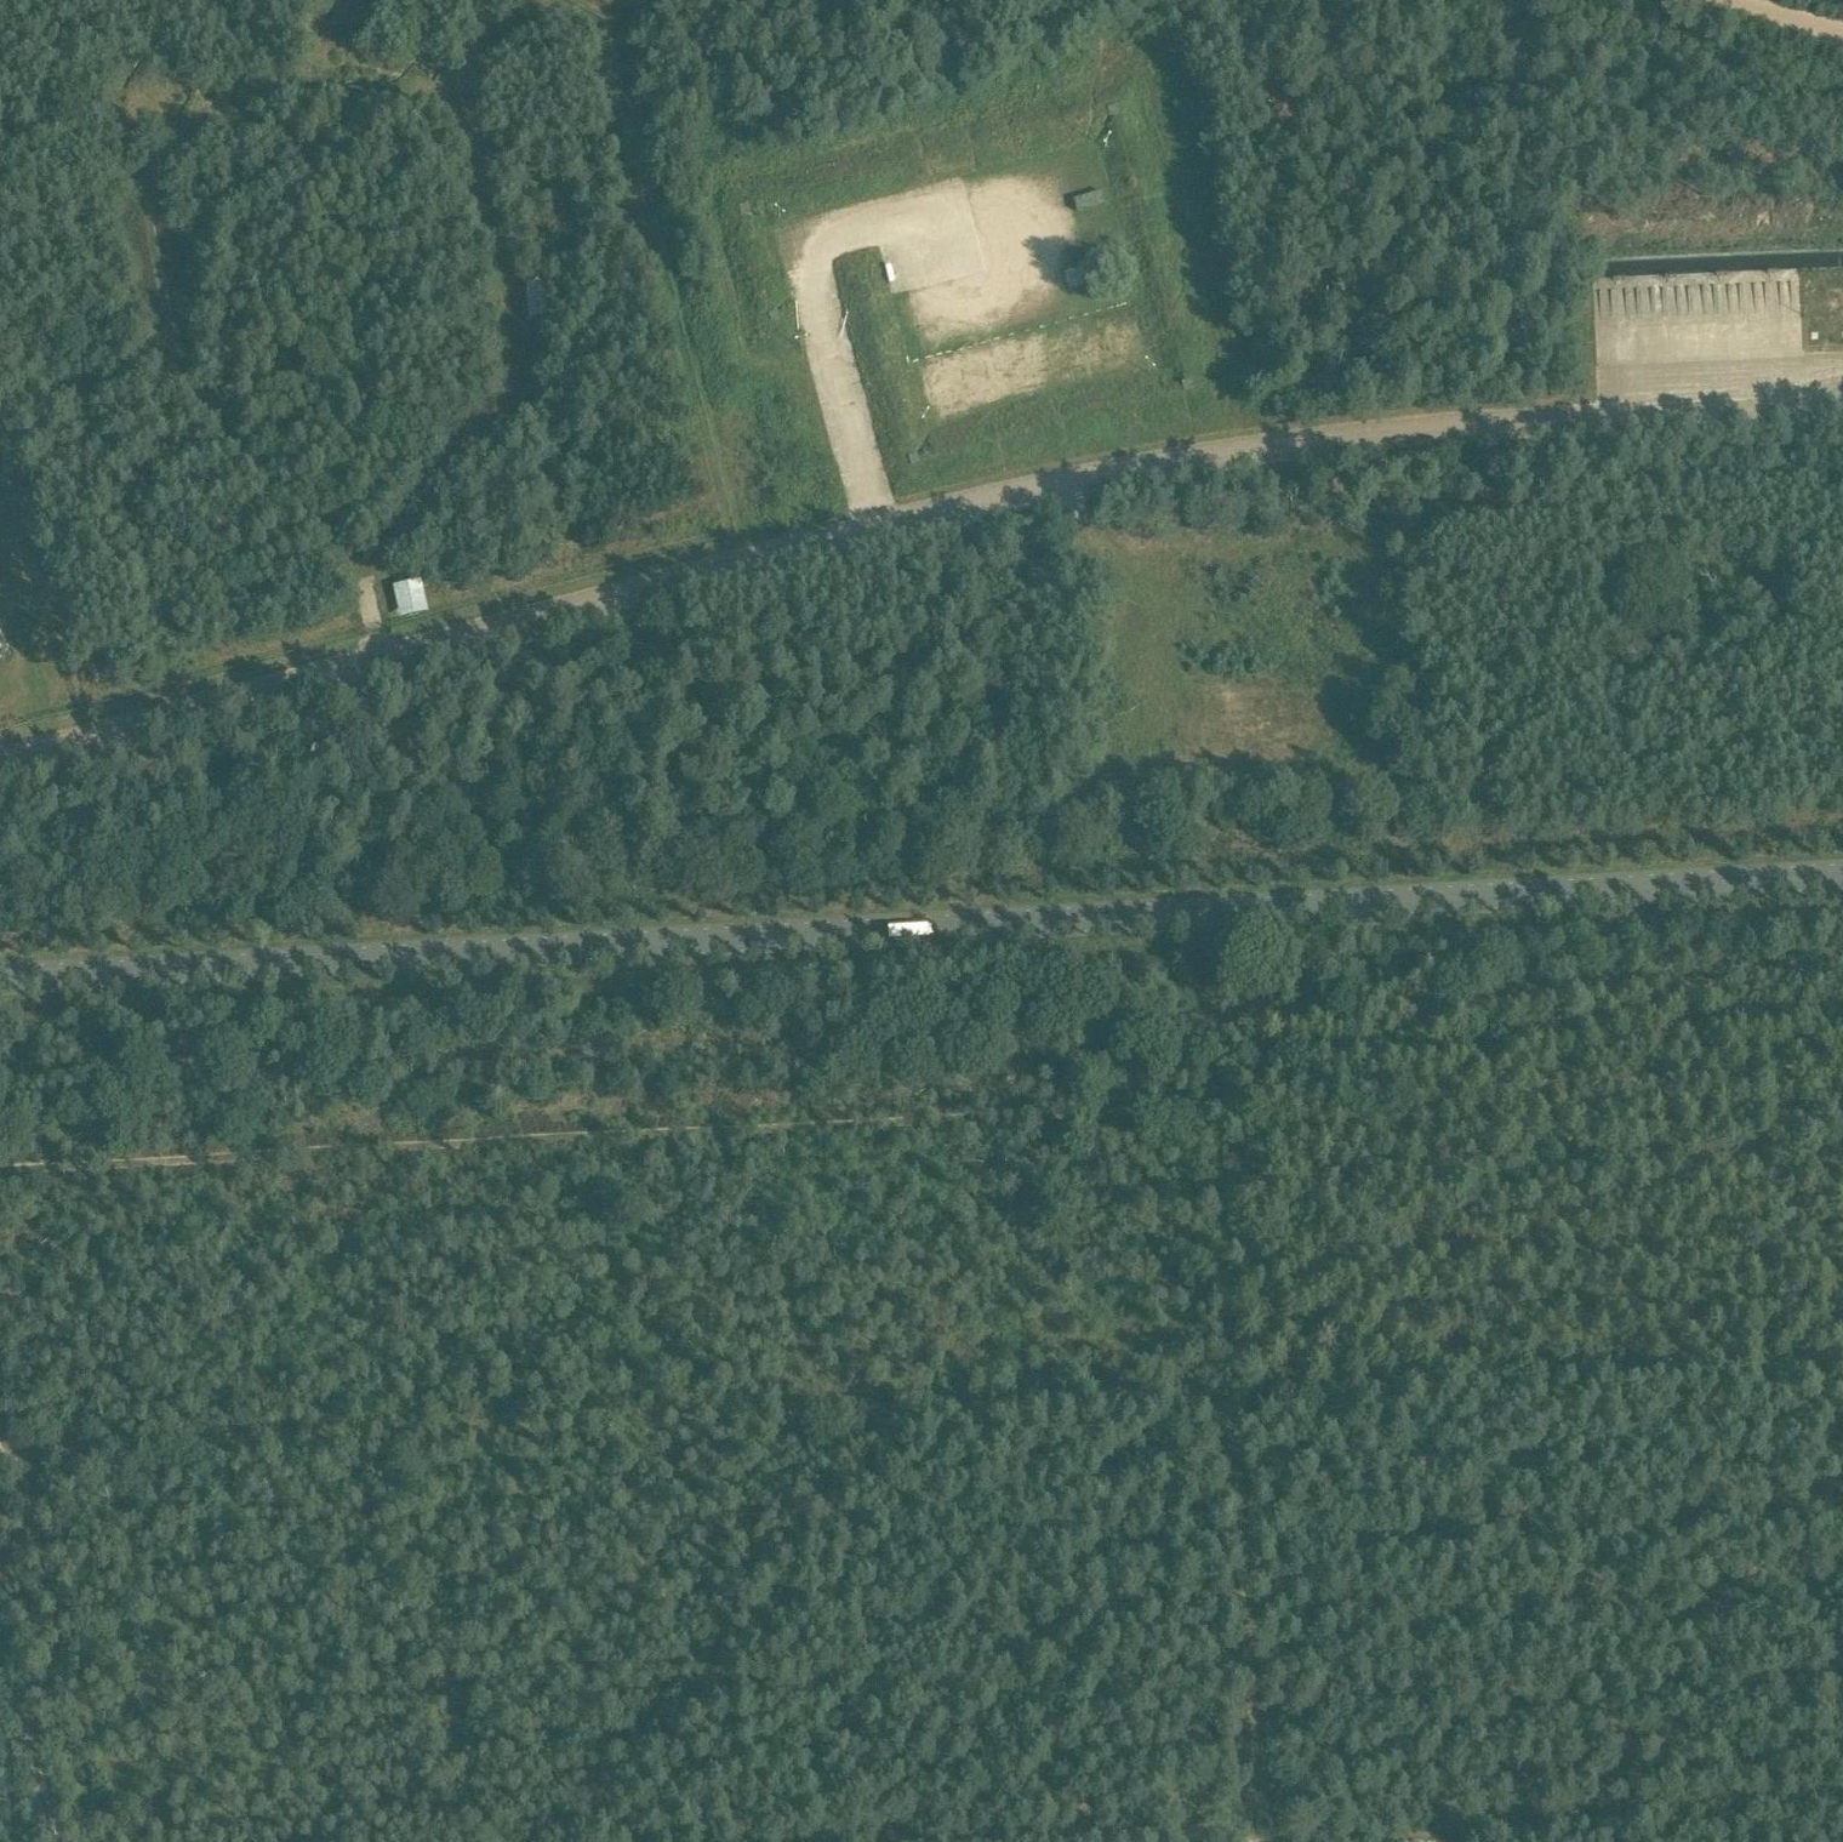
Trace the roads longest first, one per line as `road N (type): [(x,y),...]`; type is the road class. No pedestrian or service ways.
road 1 (primary): [(0,977),(1842,875)]
road 2 (track): [(1262,1831),(1236,1429),(1211,1398),(28,1452)]
road 3 (track): [(0,1670),(56,1841)]
road 4 (track): [(1096,1841),(1262,1831)]
road 5 (track): [(28,1452),(24,1536),(0,1583)]

